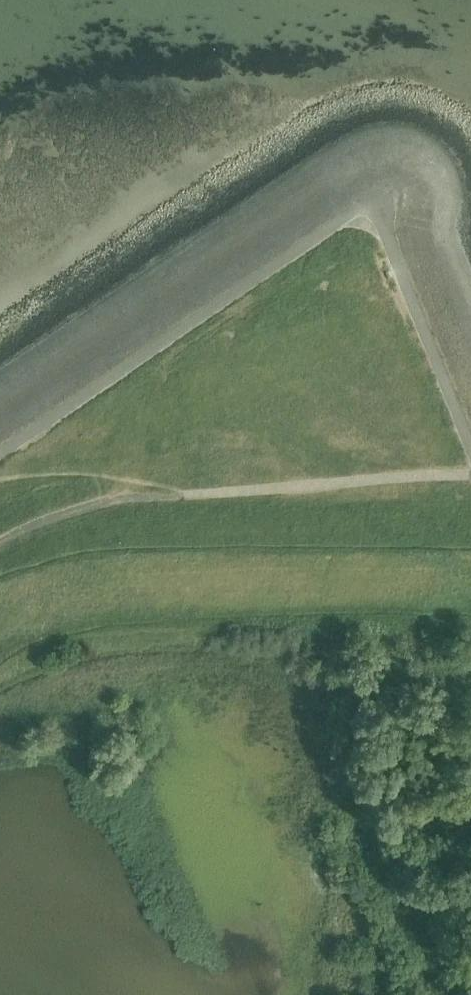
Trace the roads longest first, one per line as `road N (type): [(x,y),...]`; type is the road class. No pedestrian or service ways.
road 1 (track): [(470,582),(81,606),(0,643)]
road 2 (track): [(88,508),(470,474)]

